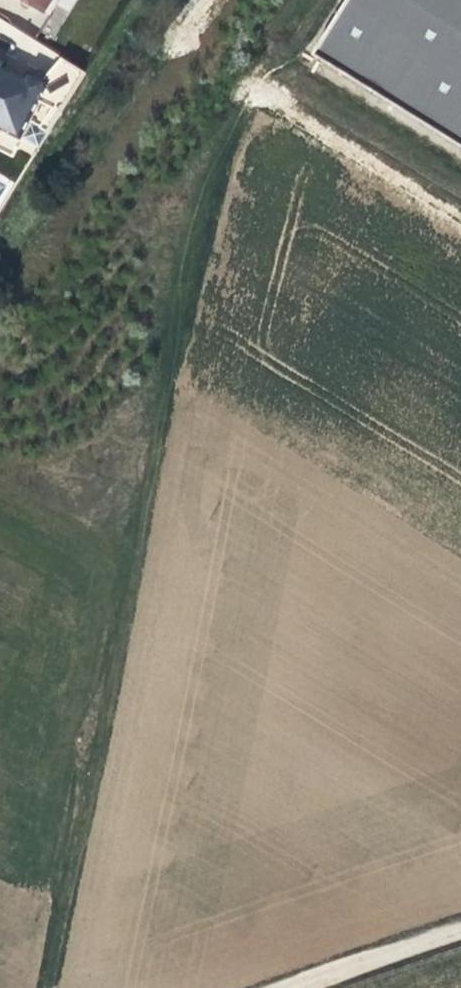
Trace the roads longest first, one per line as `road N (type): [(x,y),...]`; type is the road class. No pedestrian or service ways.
road 1 (unclassified): [(290,987),(460,928)]

